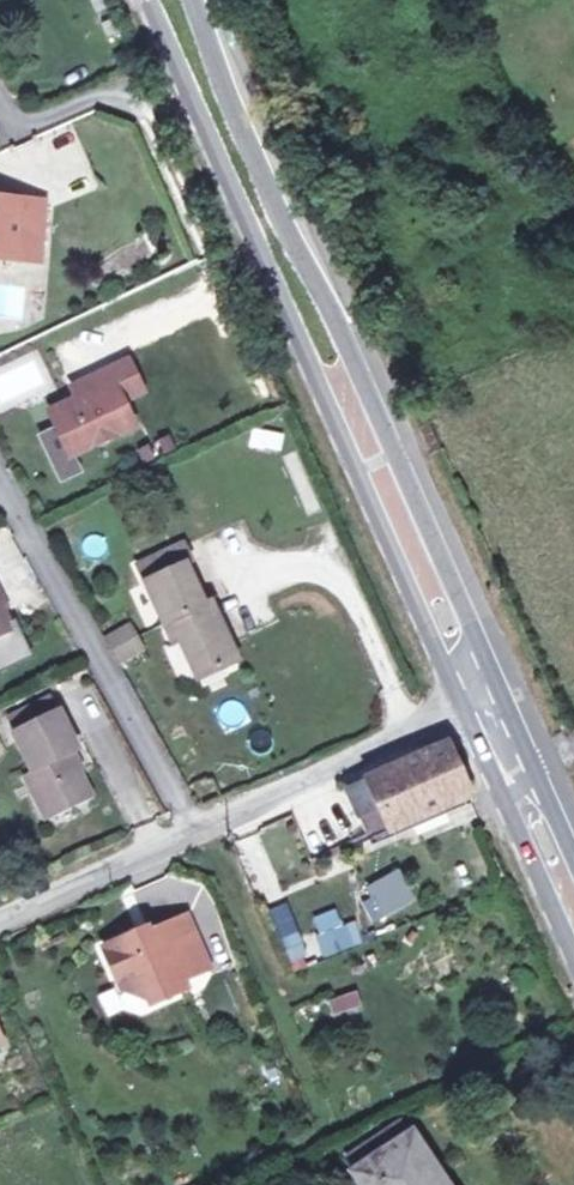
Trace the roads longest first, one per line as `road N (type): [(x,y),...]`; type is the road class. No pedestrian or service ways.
road 1 (secondary): [(147,0),(463,712)]
road 2 (secondary): [(500,694),(333,313),(269,197),(190,0)]
road 3 (residential): [(0,917),(463,712)]
road 4 (secondary): [(463,712),(573,960)]
road 5 (secondary): [(573,863),(500,694)]

